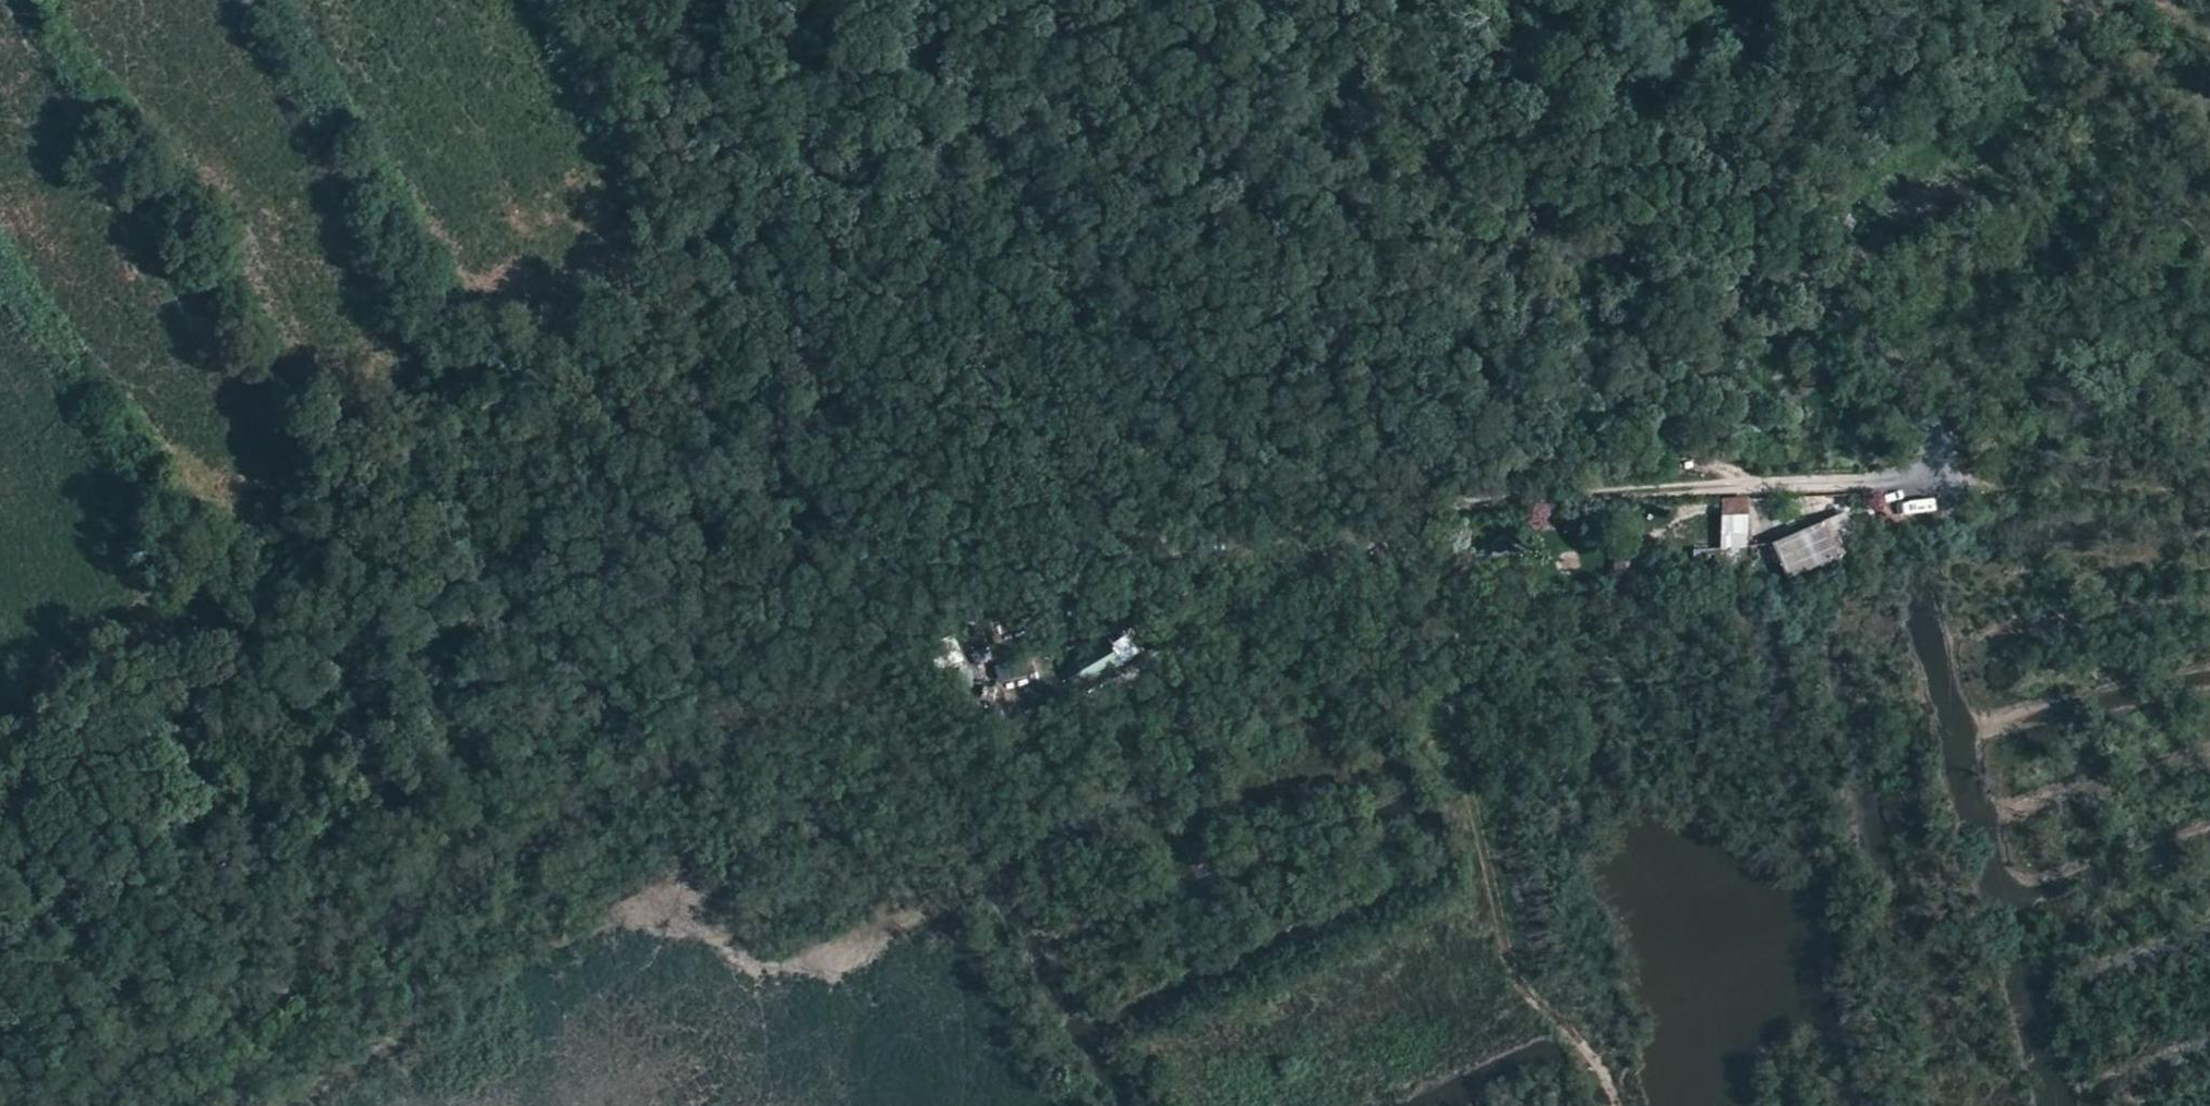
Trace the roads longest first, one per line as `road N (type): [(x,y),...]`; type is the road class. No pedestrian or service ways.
road 1 (unclassified): [(1322,0),(1459,194),(1490,219),(1535,247),(1771,270),(1807,285),(1855,320),(1942,463)]
road 2 (track): [(1942,463),(1989,504),(2209,502)]

